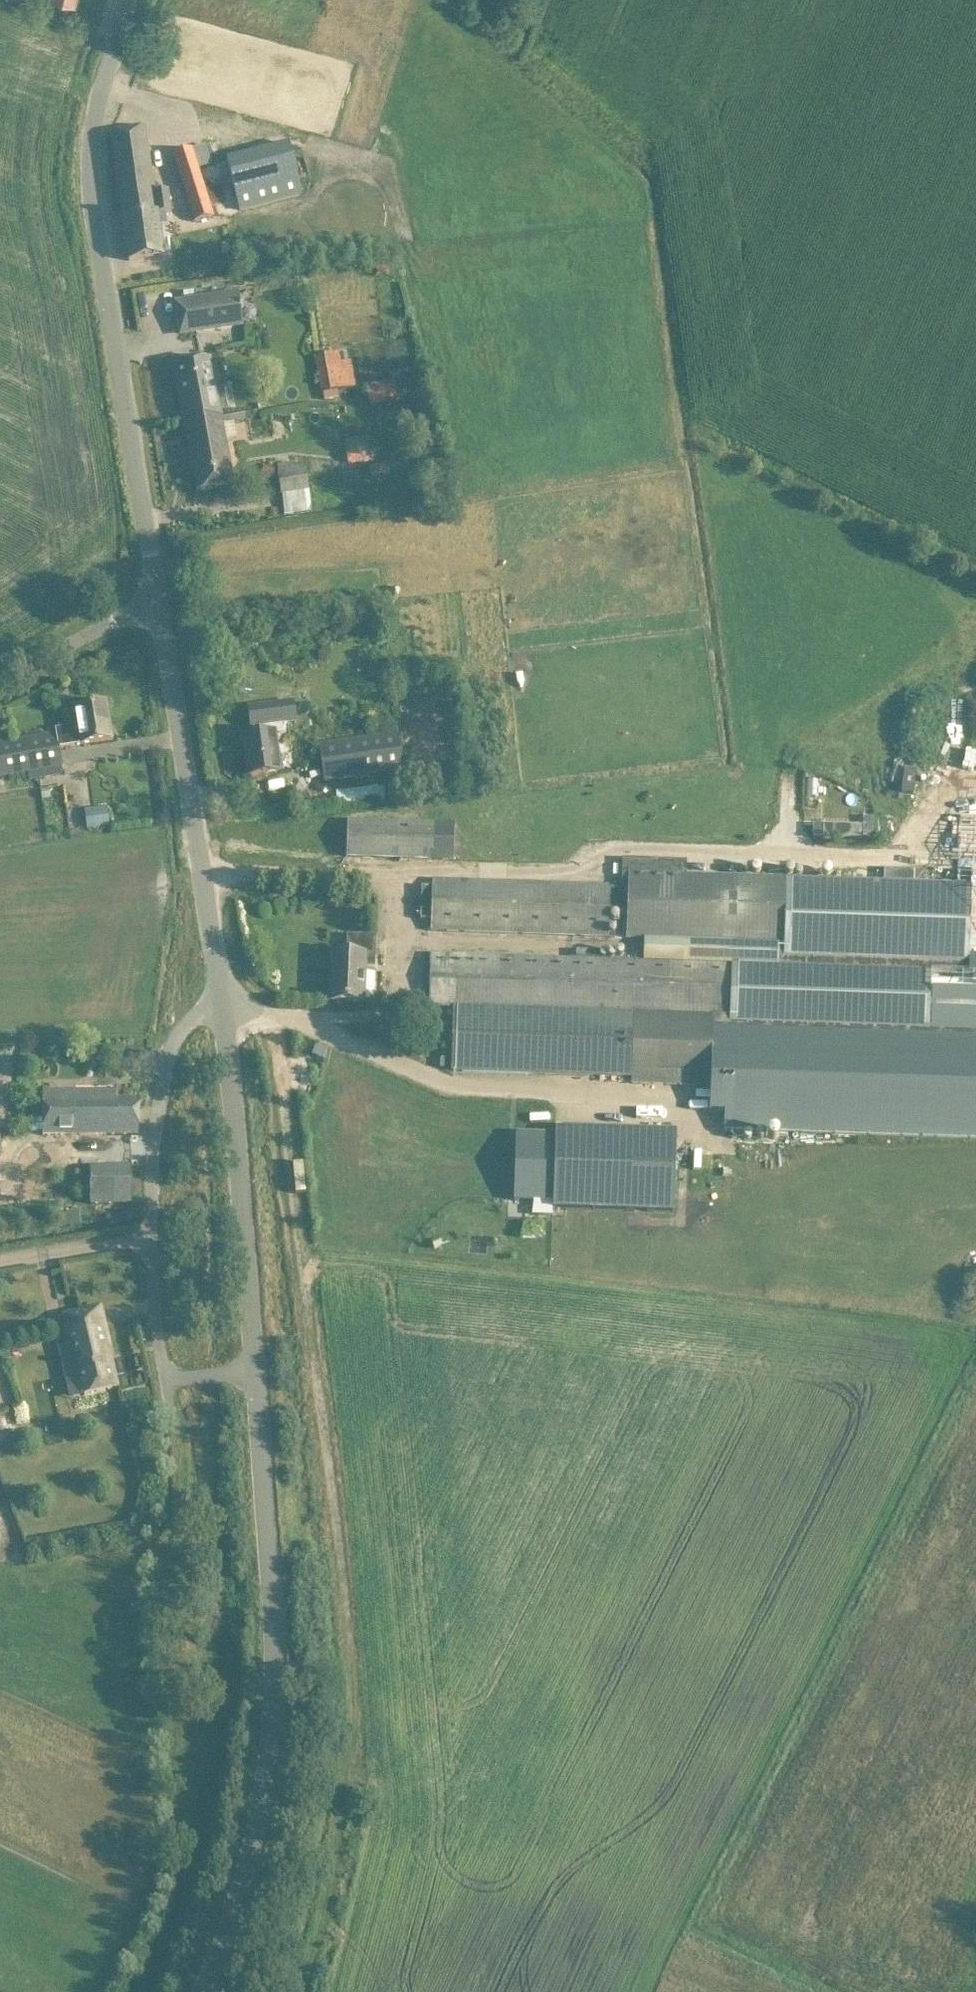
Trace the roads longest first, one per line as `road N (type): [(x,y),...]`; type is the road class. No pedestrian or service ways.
road 1 (unclassified): [(226,998),(86,175),(91,81),(114,0)]
road 2 (unclassified): [(198,1991),(230,1924),(255,1831),(263,1724),(250,1377)]
road 3 (unclassified): [(250,1377),(181,1381),(159,1354),(159,1074),(192,1016),(226,998)]
road 4 (unclassified): [(250,1377),(226,998)]
road 5 (track): [(0,676),(156,604)]

